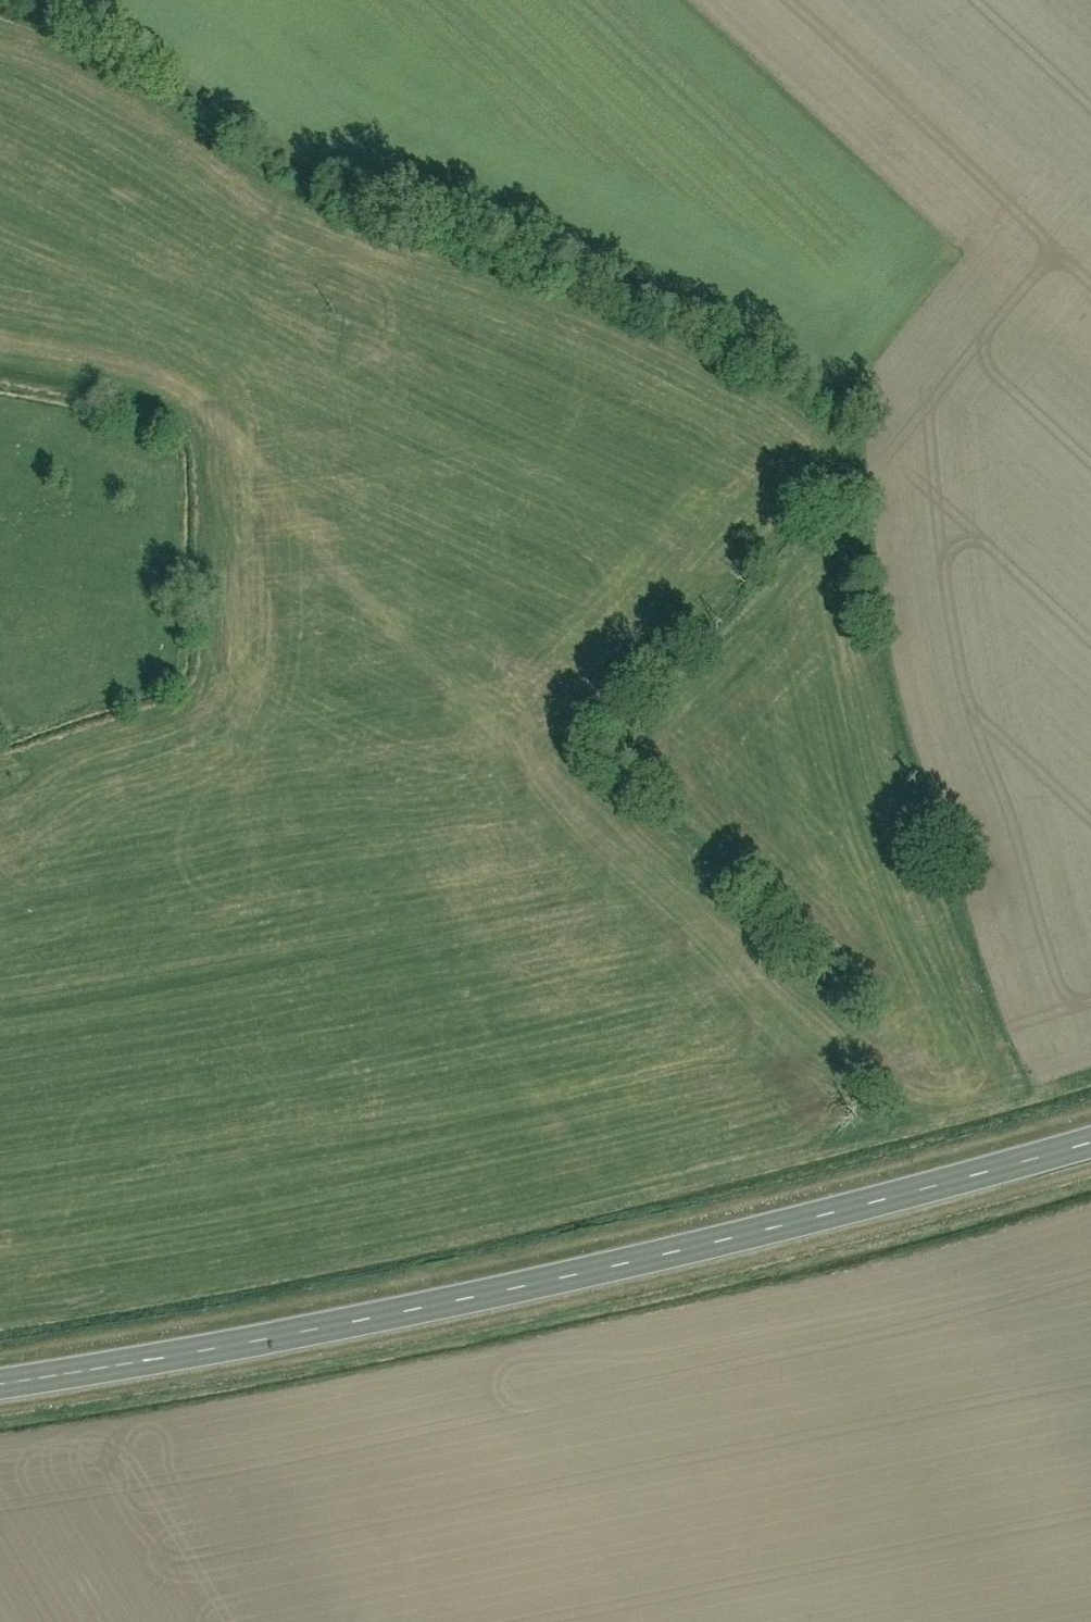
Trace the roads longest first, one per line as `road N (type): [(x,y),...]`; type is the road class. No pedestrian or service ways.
road 1 (primary): [(0,1382),(455,1297),(1090,1137)]

